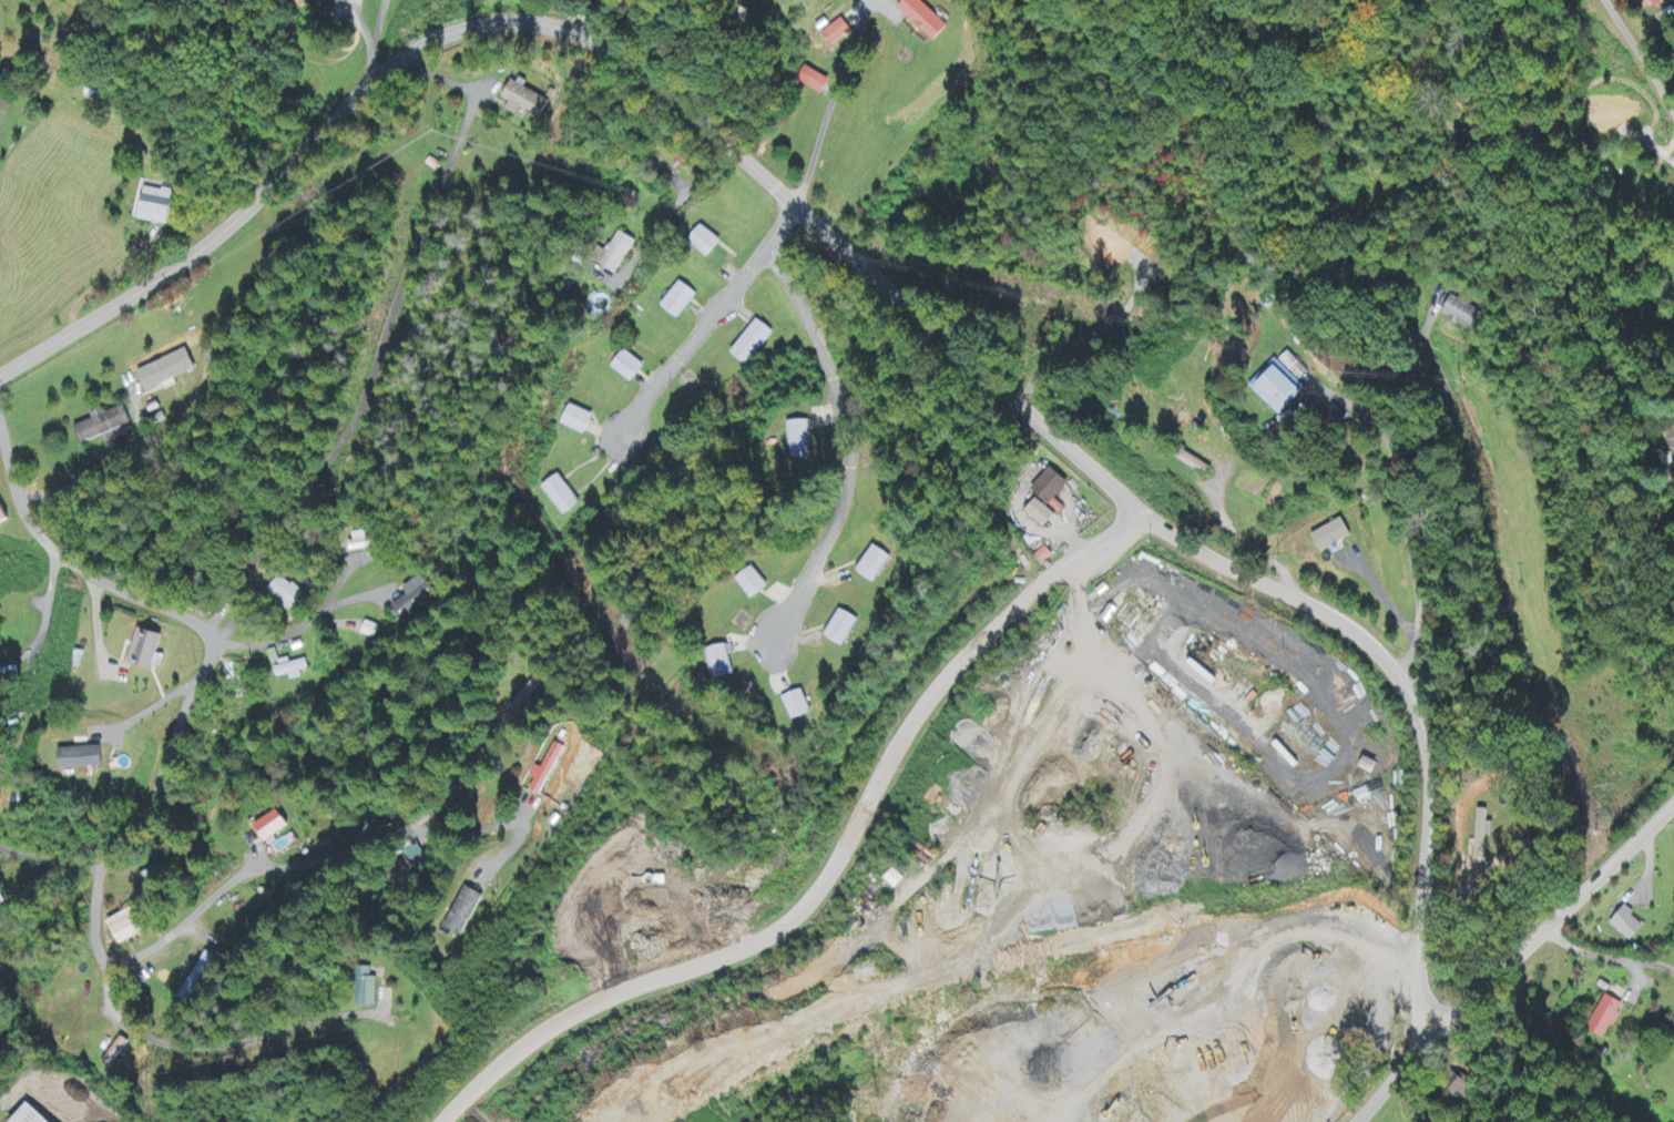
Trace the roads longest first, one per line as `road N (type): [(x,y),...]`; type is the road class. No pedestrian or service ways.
road 1 (residential): [(0,374),(152,282),(256,204),(412,48),(472,27),(535,18),(590,33),(700,118),(1145,514),(1246,575),(1326,611),(1398,673),(1417,710),(1430,781),(1432,1040)]
road 2 (residential): [(437,1121),(504,1053),(596,999),(748,945),(788,919),(952,672),(1078,557),(1145,514)]
road 3 (residential): [(29,527),(80,570),(206,626),(210,646),(144,818),(101,867)]
road 4 (residential): [(768,245),(837,401),(846,465),(831,548),(776,636)]
road 5 (residential): [(106,973),(251,860),(327,858),(462,798)]
road 6 (residential): [(101,867),(92,930),(129,1023),(152,1040),(192,1048),(254,1040),(355,1012)]
road 7 (residential): [(795,201),(625,428)]
road 8 (residential): [(1487,982),(1673,801)]
road 9 (residential): [(1357,1121),(1487,982)]

